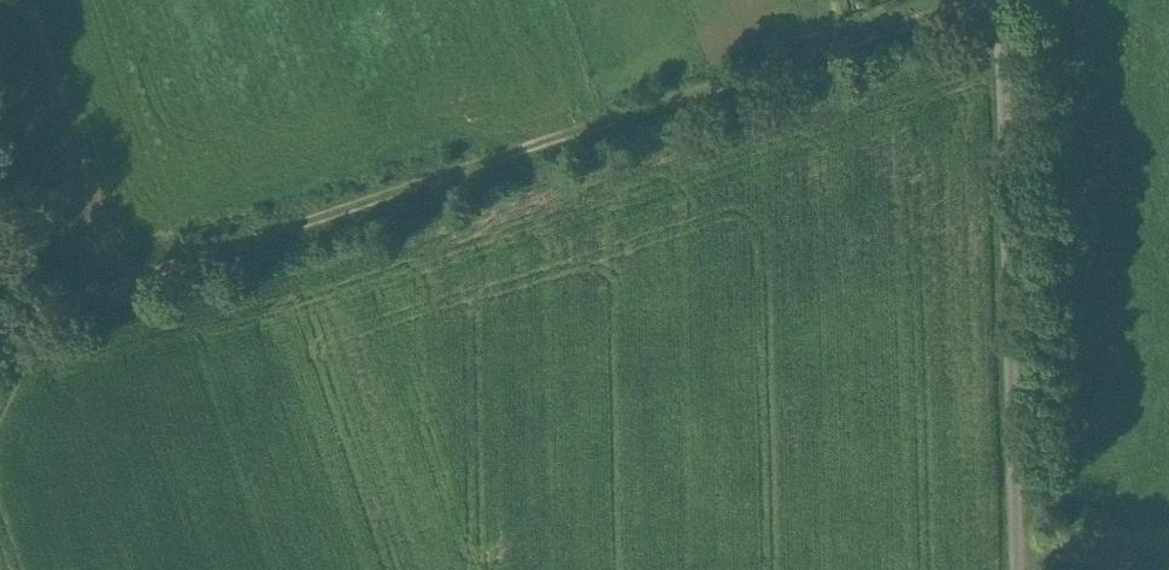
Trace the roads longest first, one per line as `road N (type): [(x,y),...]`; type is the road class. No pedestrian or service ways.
road 1 (track): [(969,0),(0,323)]
road 2 (unclassified): [(1010,0),(1022,569)]

